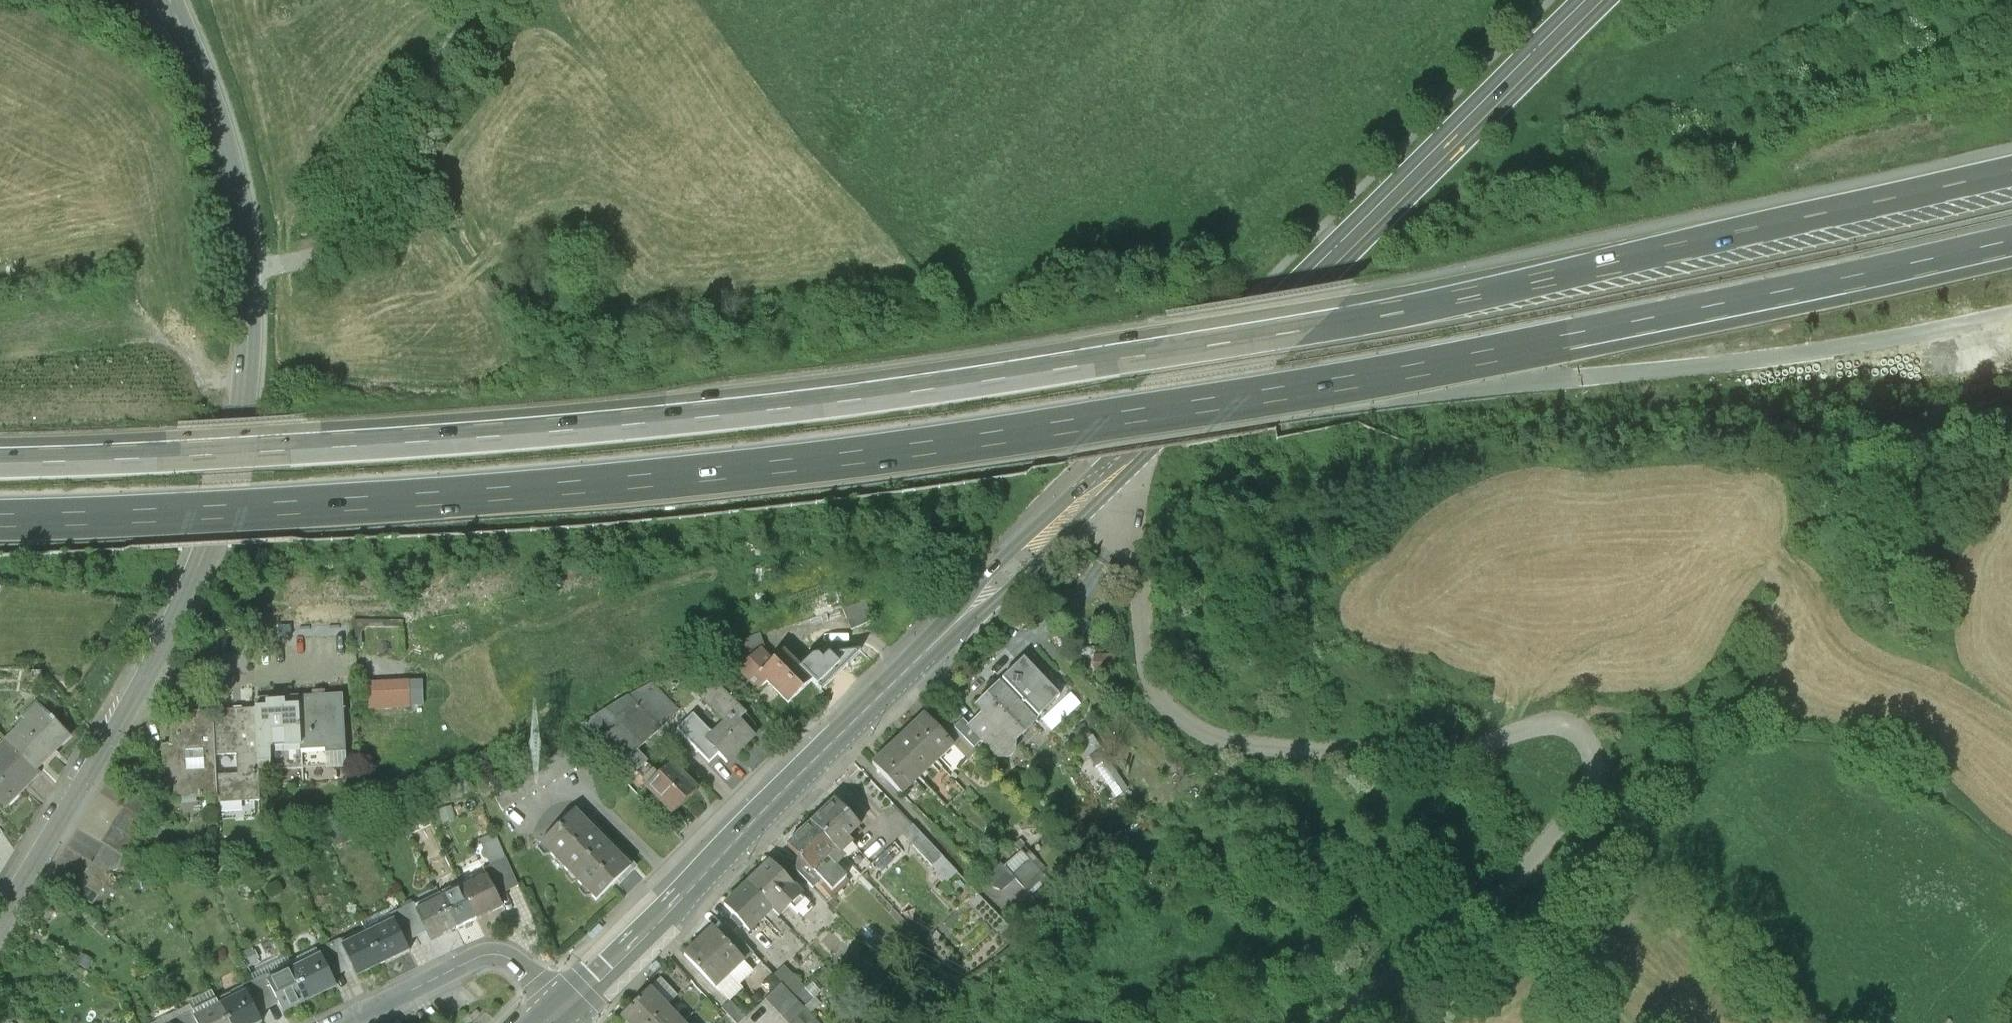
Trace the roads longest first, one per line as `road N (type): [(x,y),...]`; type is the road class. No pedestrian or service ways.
road 1 (motorway): [(2011,166),(1483,294),(1120,366),(570,431),(299,454),(0,464)]
road 2 (motorway): [(0,514),(547,486),(951,440),(1273,391)]
road 3 (unclassified): [(1101,481),(1123,504),(1147,679),(1169,711),(1205,736),(1425,758),(1567,723),(1594,759),(1581,803),(1549,848),(1467,928),(1331,1022)]
road 4 (secondary): [(1101,481),(562,1015)]
road 5 (motorway): [(1273,391),(2011,236)]
road 6 (residential): [(0,916),(102,754),(204,567),(244,385),(248,271)]
road 7 (secondary): [(1600,0),(1101,481)]
road 8 (motorway): [(1273,391),(1461,389),(1817,347)]
road 9 (track): [(1567,723),(1706,730),(1890,767),(2011,860)]
road 10 (track): [(248,271),(288,266),(339,243),(396,125),(478,0)]
road 11 (unclassified): [(248,271),(238,153),(180,0)]
road 12 (residential): [(562,1015),(509,959),(491,955),(346,1022)]

